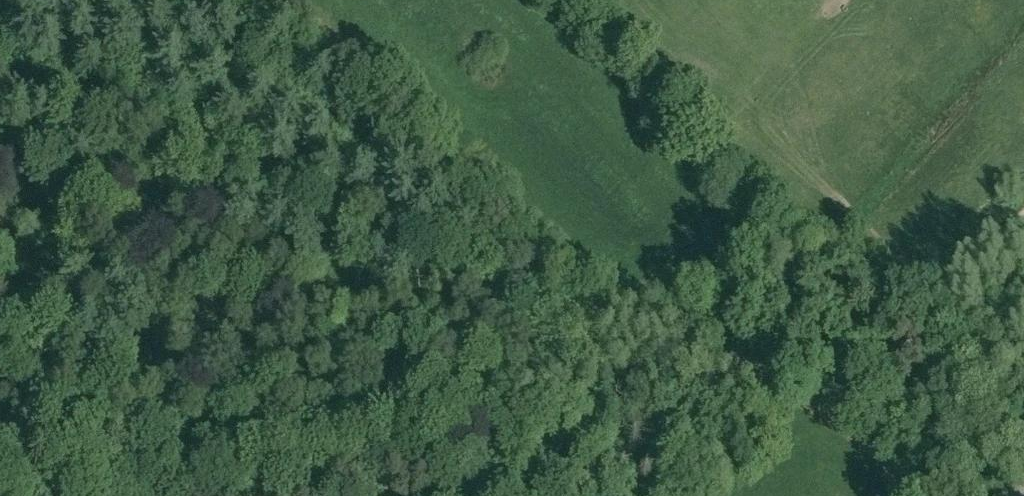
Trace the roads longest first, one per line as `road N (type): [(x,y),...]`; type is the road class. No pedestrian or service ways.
road 1 (unclassified): [(904,495),(817,410),(0,93)]
road 2 (track): [(290,0),(580,318)]
road 3 (track): [(1023,452),(934,307),(1023,214)]

